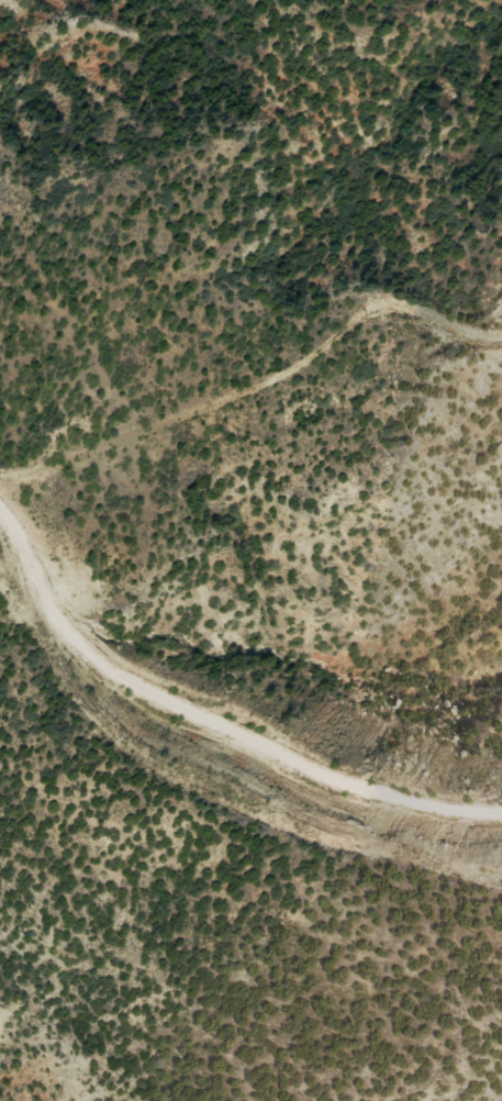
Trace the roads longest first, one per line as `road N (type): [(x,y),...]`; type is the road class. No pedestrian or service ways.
road 1 (residential): [(501,814),(365,788),(135,686),(72,626),(0,492)]
road 2 (residential): [(72,626),(122,574),(269,544),(434,465),(501,454)]
road 3 (residential): [(0,346),(122,574)]

